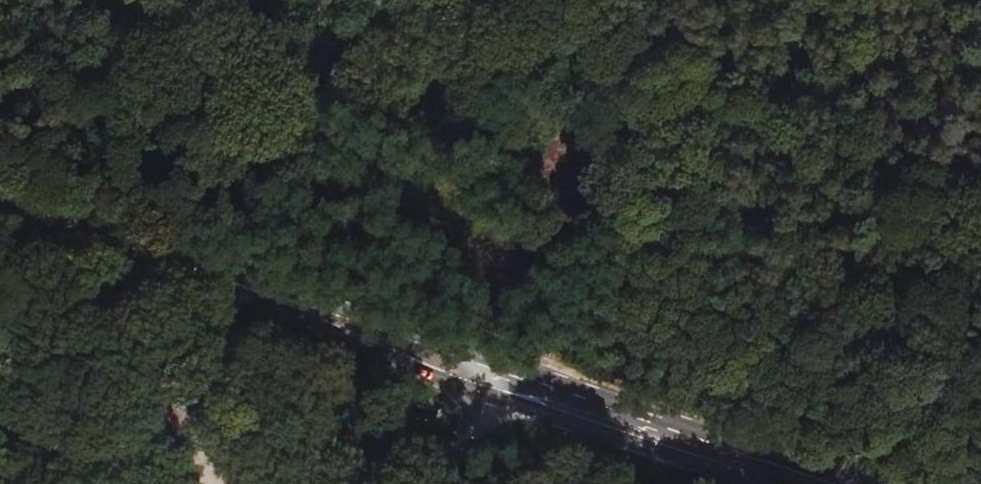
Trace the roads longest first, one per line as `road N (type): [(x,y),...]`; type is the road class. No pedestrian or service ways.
road 1 (primary): [(822,483),(0,199)]

